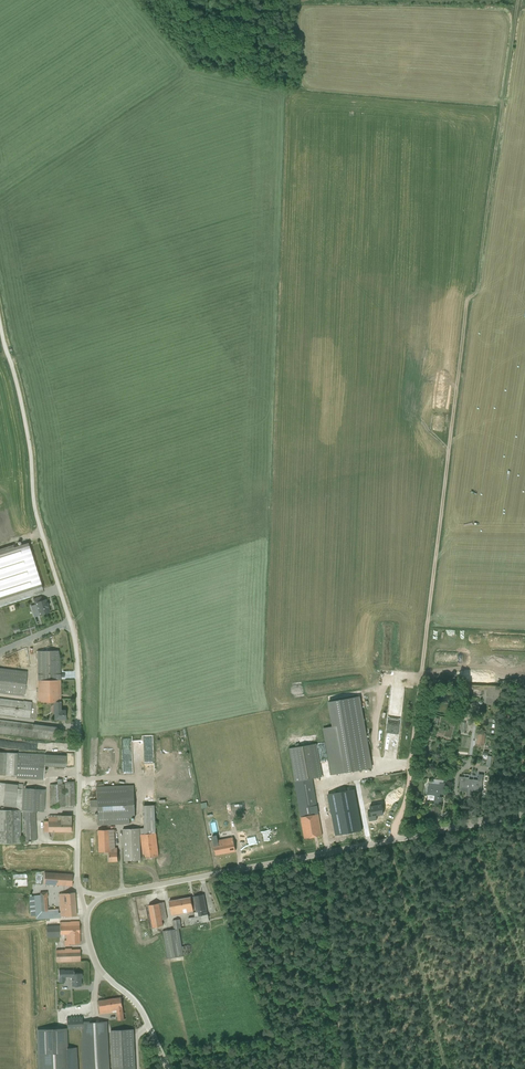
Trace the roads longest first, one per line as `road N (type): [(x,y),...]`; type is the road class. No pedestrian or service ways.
road 1 (track): [(391,840),(410,778),(467,302),(476,292),(519,0)]
road 2 (unclassified): [(79,889),(75,647),(37,518),(20,399),(0,325)]
road 3 (unclassified): [(102,896),(524,812)]
road 4 (unclassified): [(169,1068),(139,1004),(95,962),(88,910)]

